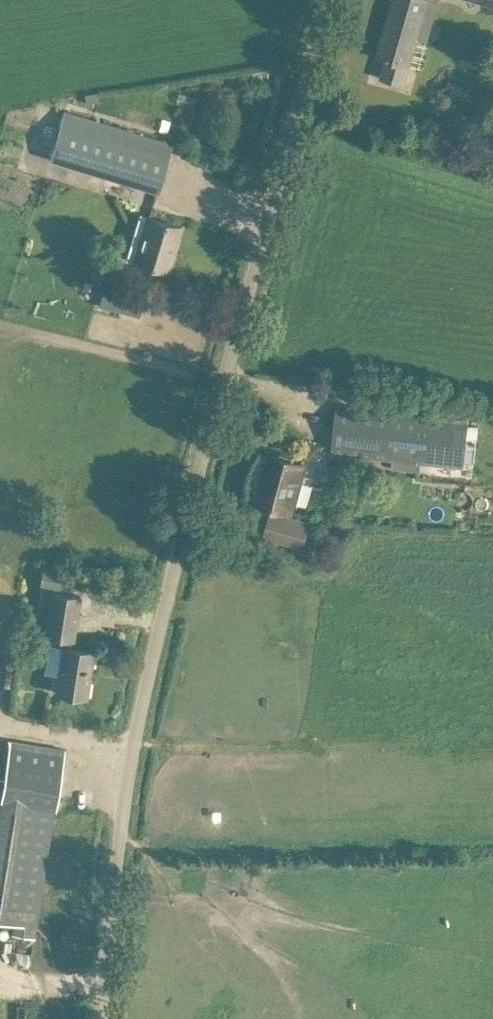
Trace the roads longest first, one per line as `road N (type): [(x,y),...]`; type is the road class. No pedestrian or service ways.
road 1 (unclassified): [(101,1018),(140,711),(329,0)]

